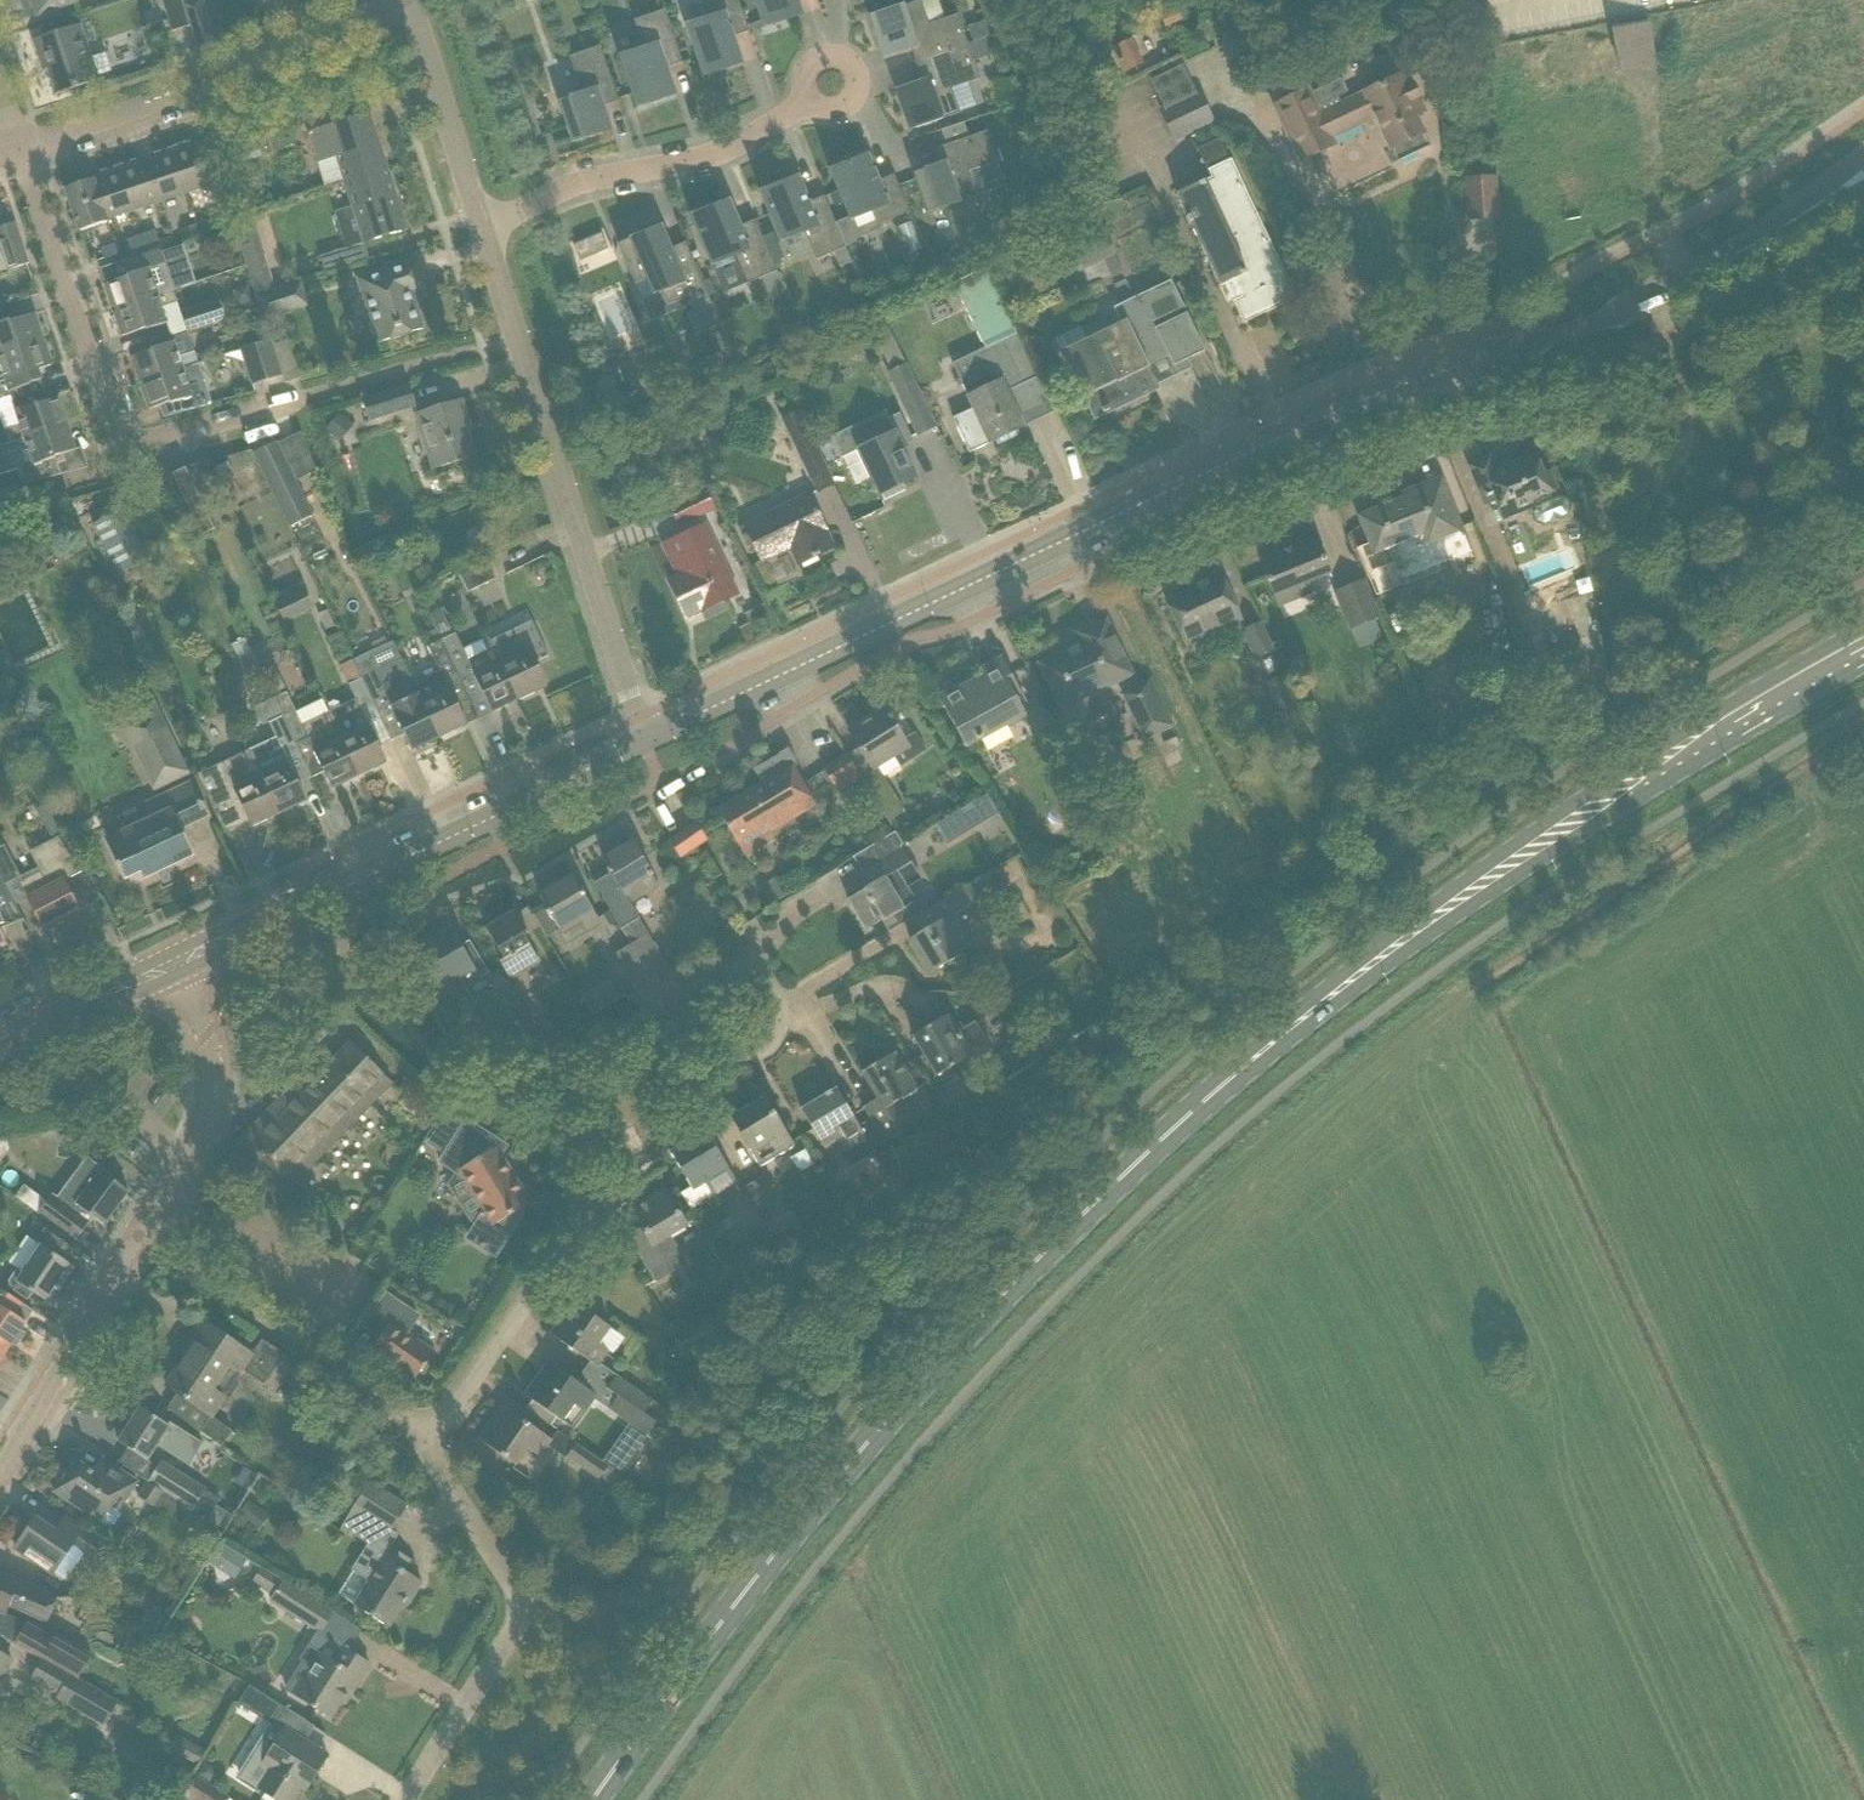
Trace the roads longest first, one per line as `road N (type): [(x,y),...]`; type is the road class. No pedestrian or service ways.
road 1 (primary): [(592,1799),(794,1526),(1015,1278),(1245,1063),(1459,899),(1684,750),(1863,646)]
road 2 (unclassified): [(645,738),(1368,400),(1583,327),(1688,282),(1822,201)]
road 3 (residential): [(519,338),(134,440),(108,416),(21,150)]
road 4 (residential): [(420,1434),(445,1417),(566,1231),(571,1183),(545,1088),(548,1068),(694,1028)]
road 5 (unclassified): [(171,962),(645,738)]
road 6 (track): [(1863,735),(1466,988)]
road 7 (residential): [(406,1799),(518,1614),(511,1584),(420,1434)]
road 8 (residential): [(645,738),(519,338)]
road 9 (residential): [(21,150),(188,91),(395,0)]
road 10 (residential): [(420,1434),(138,1238)]
road 11 (residential): [(804,109),(716,156),(578,189),(483,224)]
road 12 (unclassified): [(138,1238),(201,1126),(208,1088),(205,1037),(171,962)]
road 13 (unclassified): [(0,1470),(138,1238)]
road 14 (residential): [(694,1028),(713,1050),(741,1056),(768,1043),(781,1003),(768,977),(740,965),(710,972),(692,997)]
road 15 (residential): [(483,224),(406,0)]
road 16 (unclassified): [(0,1045),(171,962)]
road 17 (residential): [(804,109),(836,121),(856,110),(864,88),(849,60),(829,54),(809,62)]

